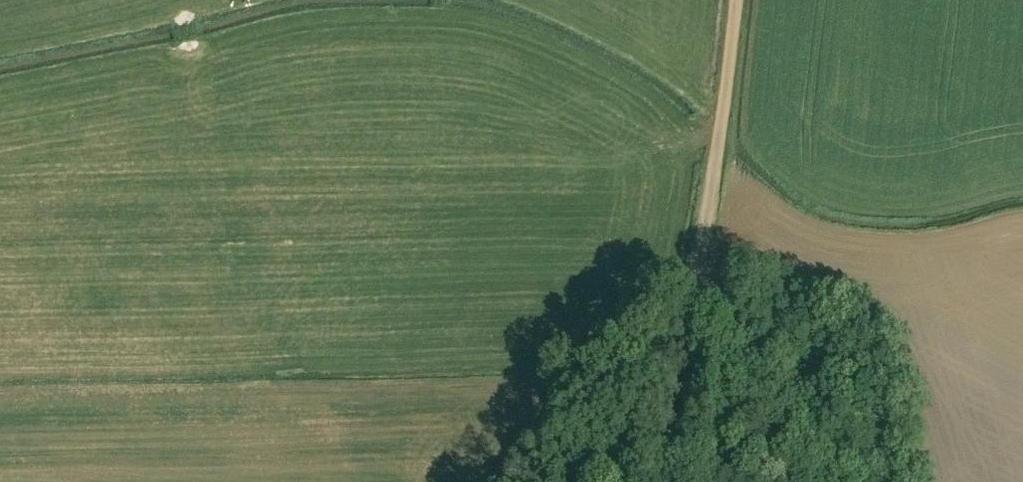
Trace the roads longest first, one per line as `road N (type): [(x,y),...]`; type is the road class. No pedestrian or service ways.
road 1 (track): [(735,0),(670,481)]

